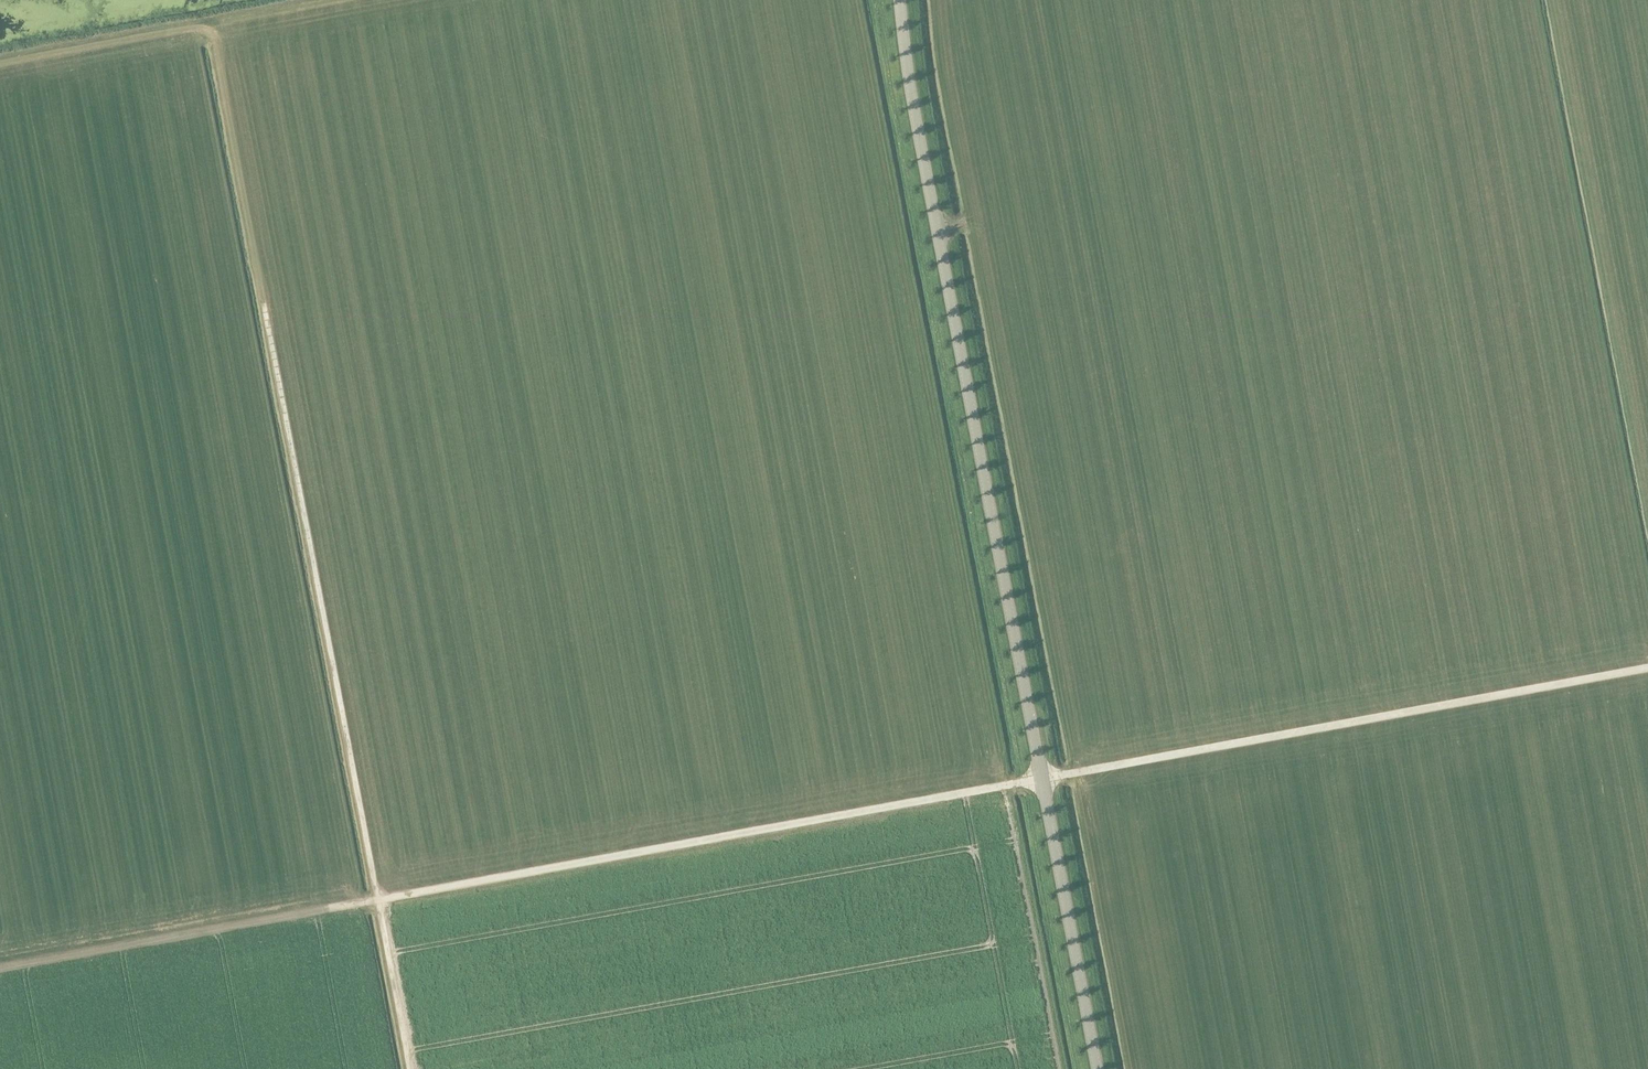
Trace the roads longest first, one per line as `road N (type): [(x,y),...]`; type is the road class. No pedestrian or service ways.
road 1 (unclassified): [(1097,1068),(899,0)]
road 2 (track): [(1042,779),(1647,669)]

